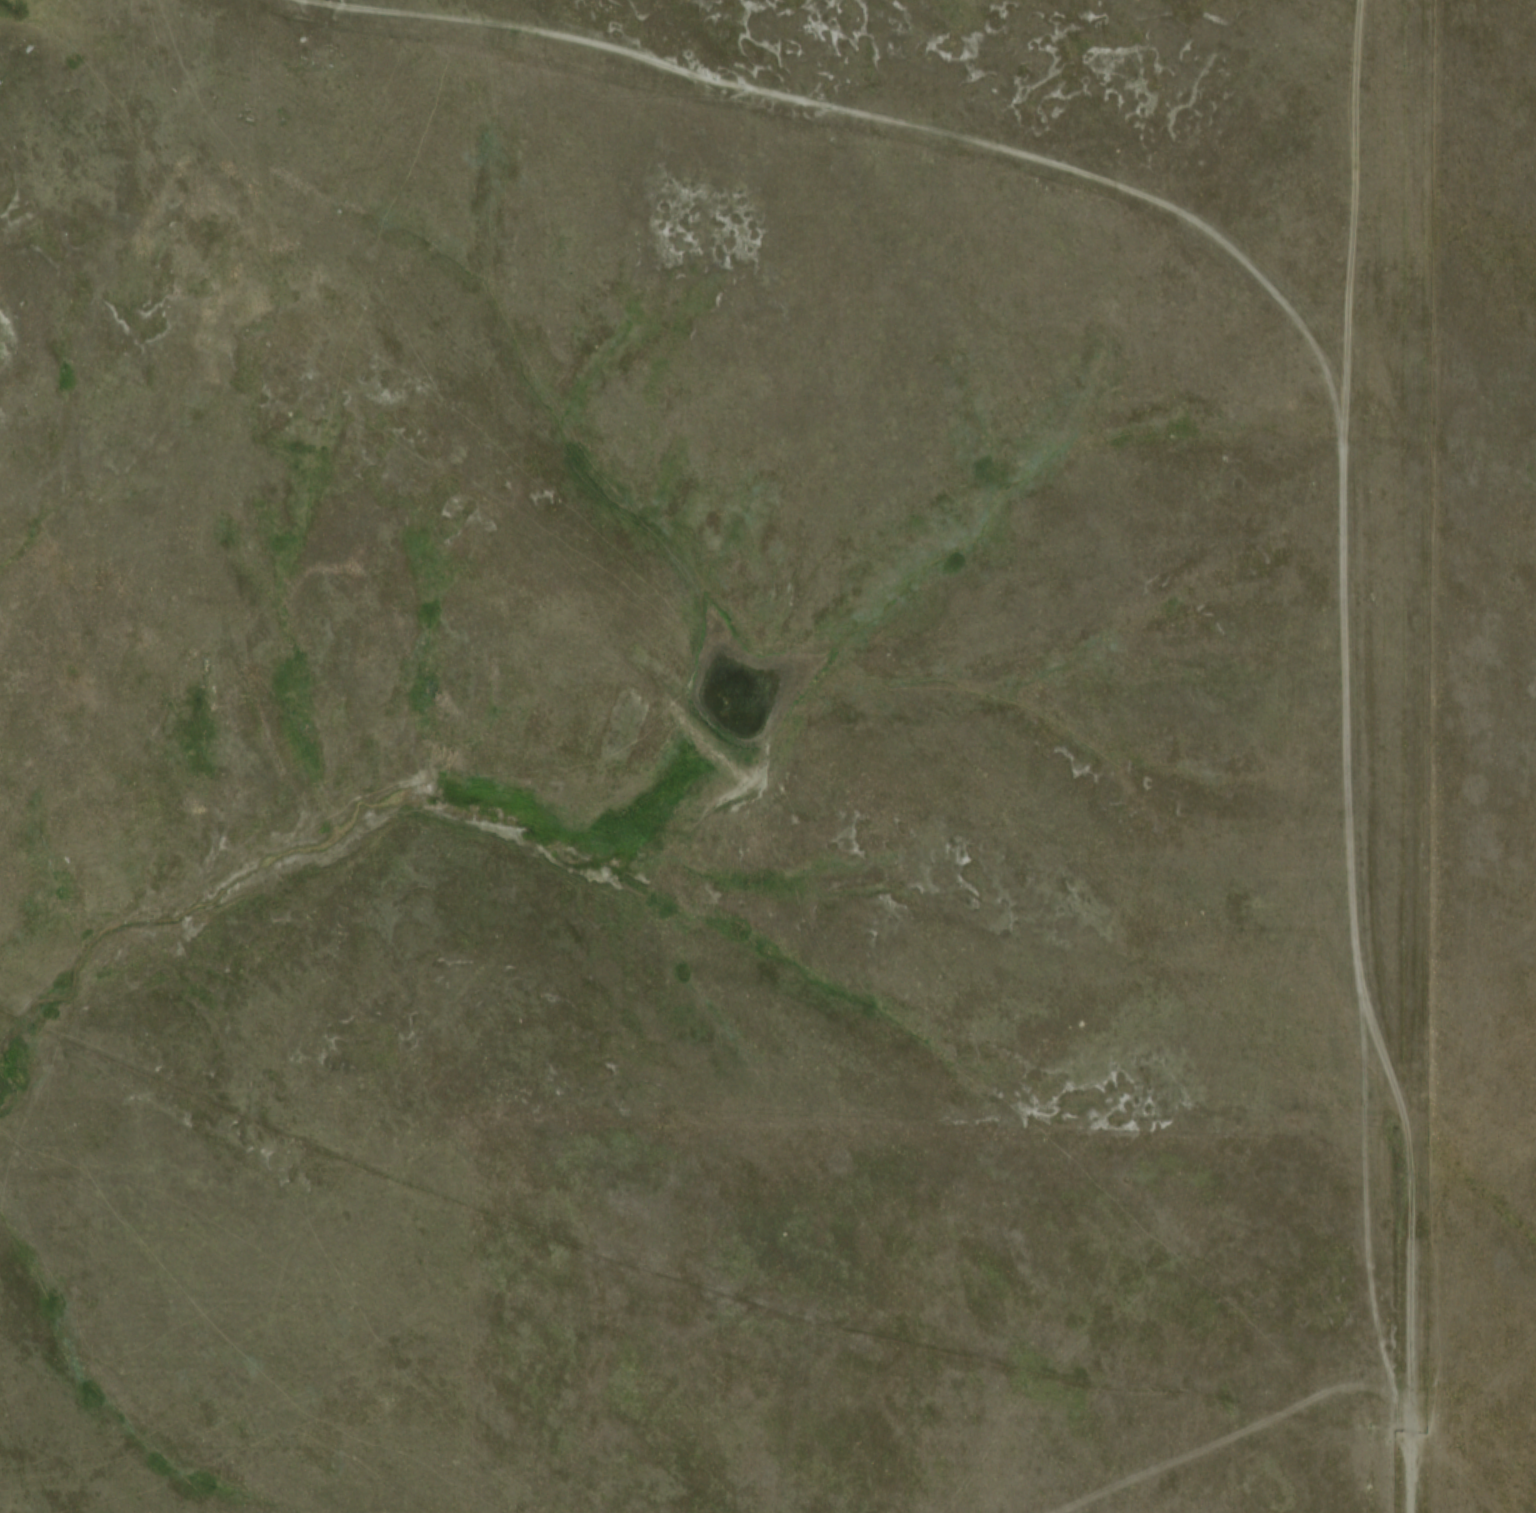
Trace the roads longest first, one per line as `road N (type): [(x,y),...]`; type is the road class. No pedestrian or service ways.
road 1 (residential): [(1409,1512),(1410,1152)]

